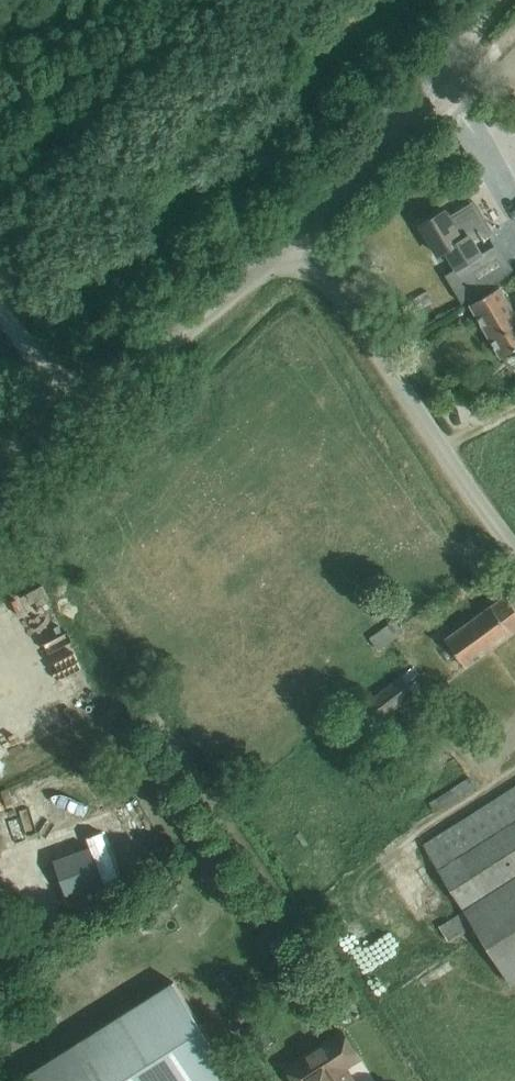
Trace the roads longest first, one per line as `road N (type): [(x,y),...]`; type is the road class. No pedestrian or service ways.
road 1 (unclassified): [(514,570),(451,496),(293,249)]
road 2 (unclassified): [(293,249),(495,0)]
road 3 (unclassified): [(61,422),(293,249)]

